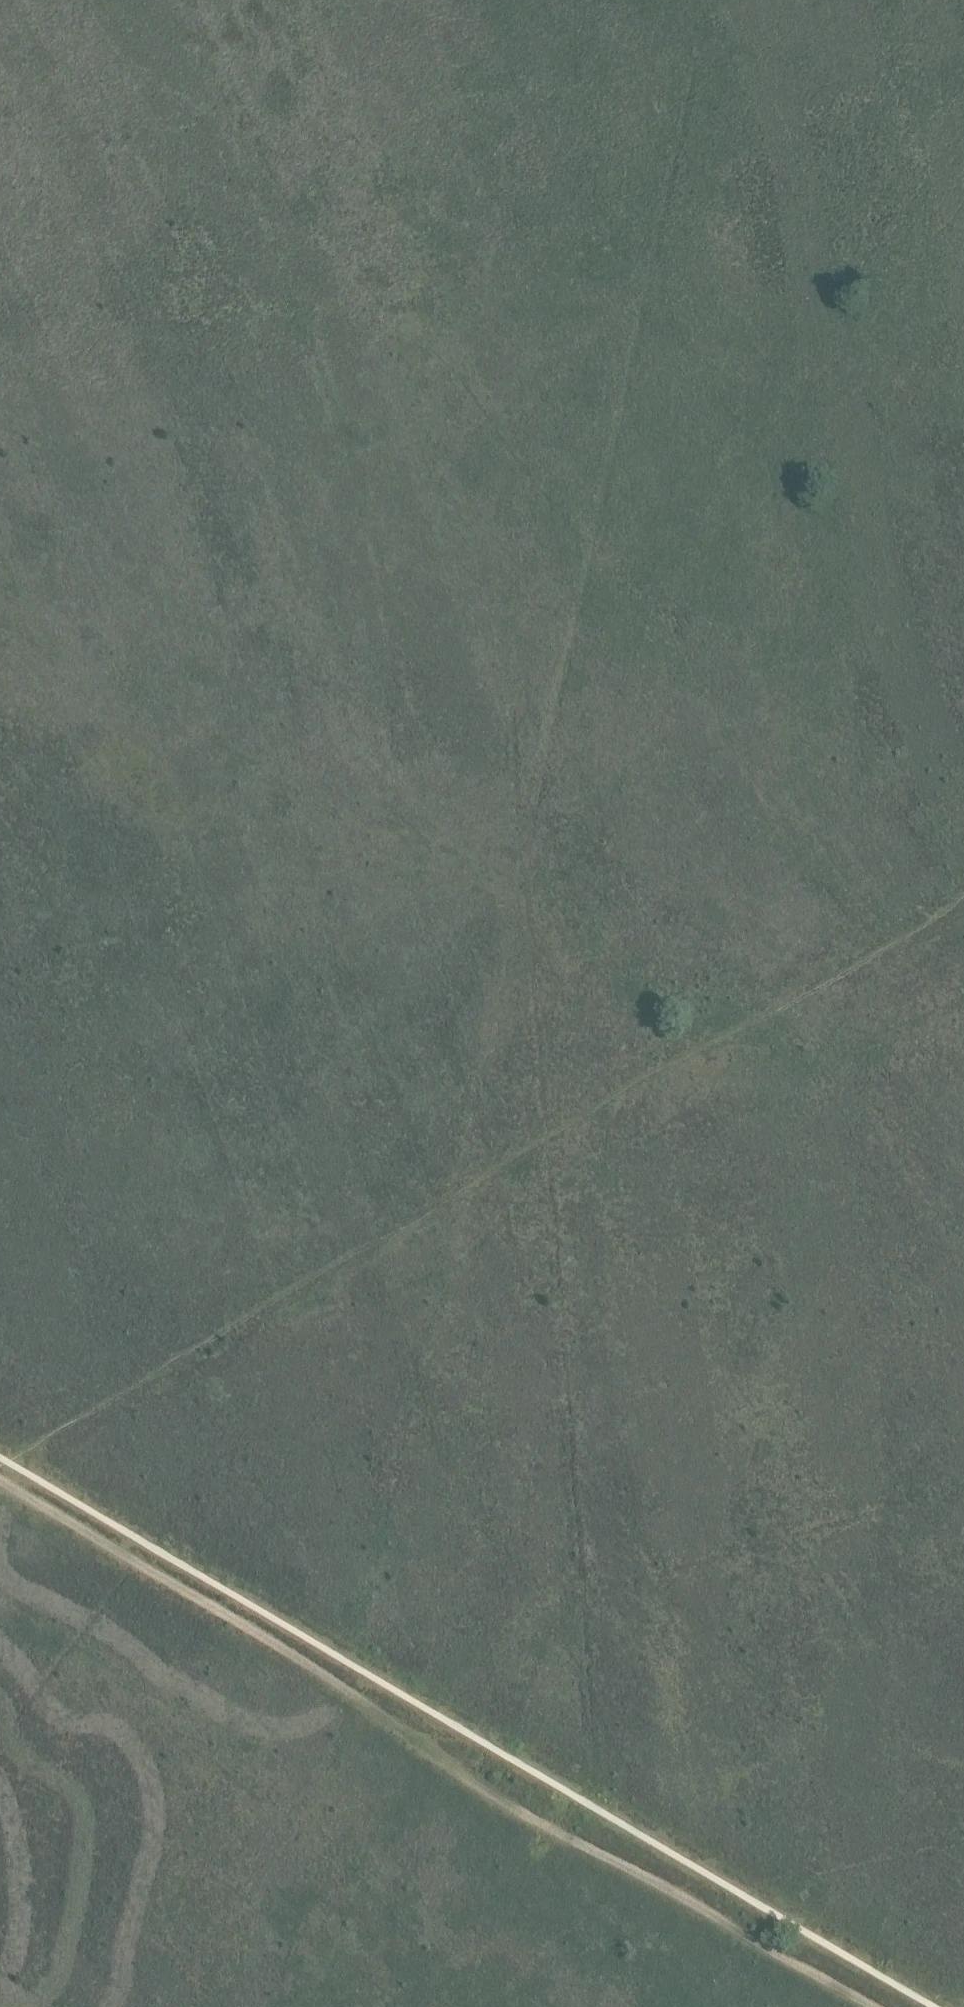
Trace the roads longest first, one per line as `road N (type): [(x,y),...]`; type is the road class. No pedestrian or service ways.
road 1 (track): [(0,1474),(321,1675),(511,1806),(870,2006)]

